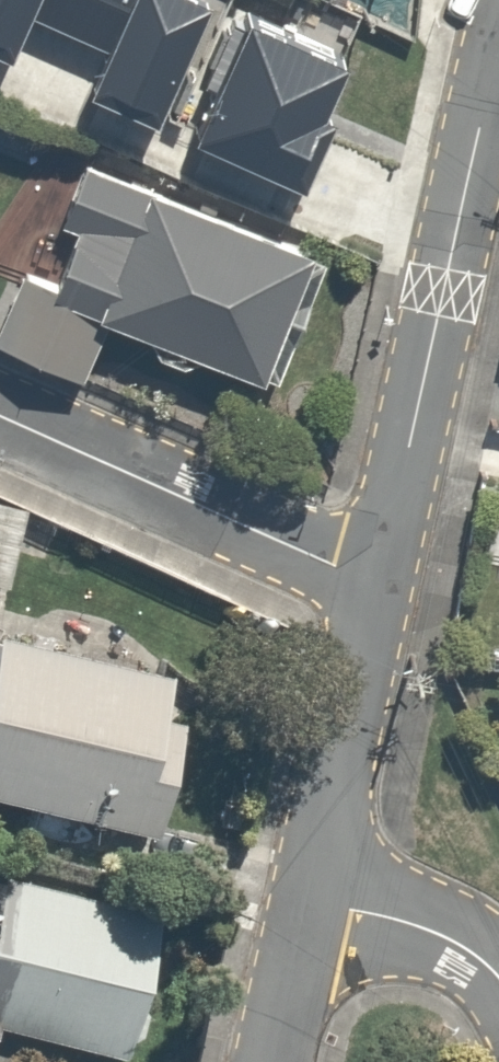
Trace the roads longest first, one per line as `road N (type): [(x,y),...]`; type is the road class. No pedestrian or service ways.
road 1 (residential): [(376,585),(498,59)]
road 2 (residential): [(376,585),(0,419)]
road 3 (residential): [(308,891),(376,585)]
road 4 (residential): [(308,891),(428,928),(498,981)]
road 5 (residential): [(264,1061),(308,891)]

